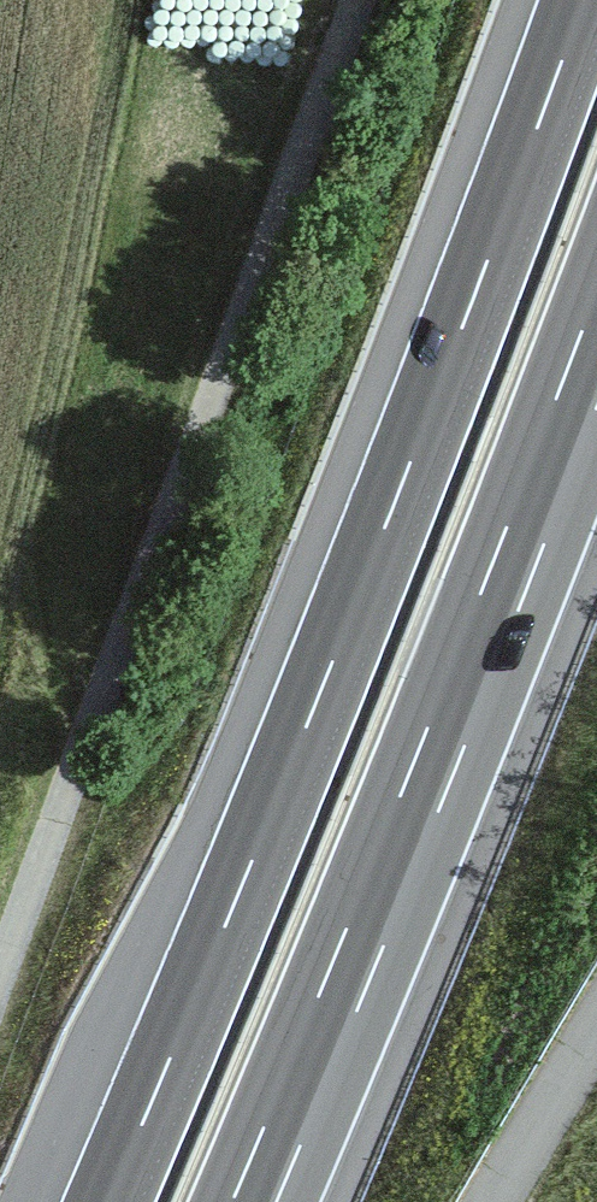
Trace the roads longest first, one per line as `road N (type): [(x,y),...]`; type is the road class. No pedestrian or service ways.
road 1 (motorway): [(585,0),(401,503),(114,1201)]
road 2 (unclassified): [(0,996),(371,0)]
road 3 (motorway): [(258,1201),(525,552),(596,355)]
road 4 (unclassified): [(500,1201),(596,1042)]

